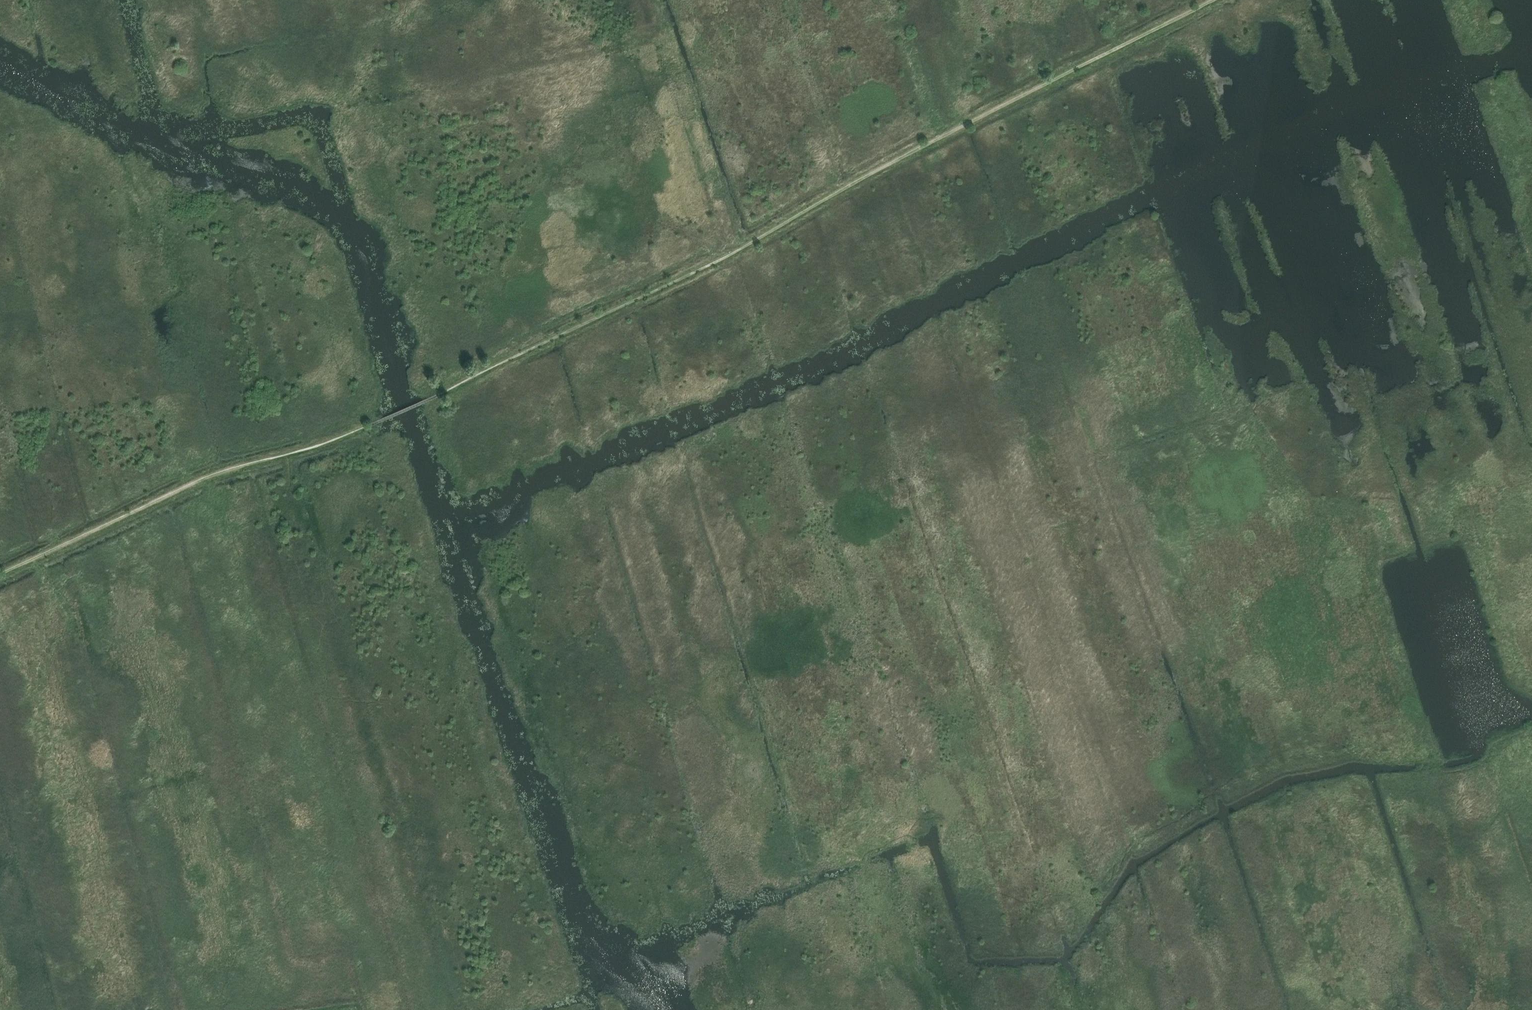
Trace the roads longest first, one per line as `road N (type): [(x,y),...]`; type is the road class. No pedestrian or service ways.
road 1 (track): [(0,573),(206,478),(438,395),(1214,0)]

